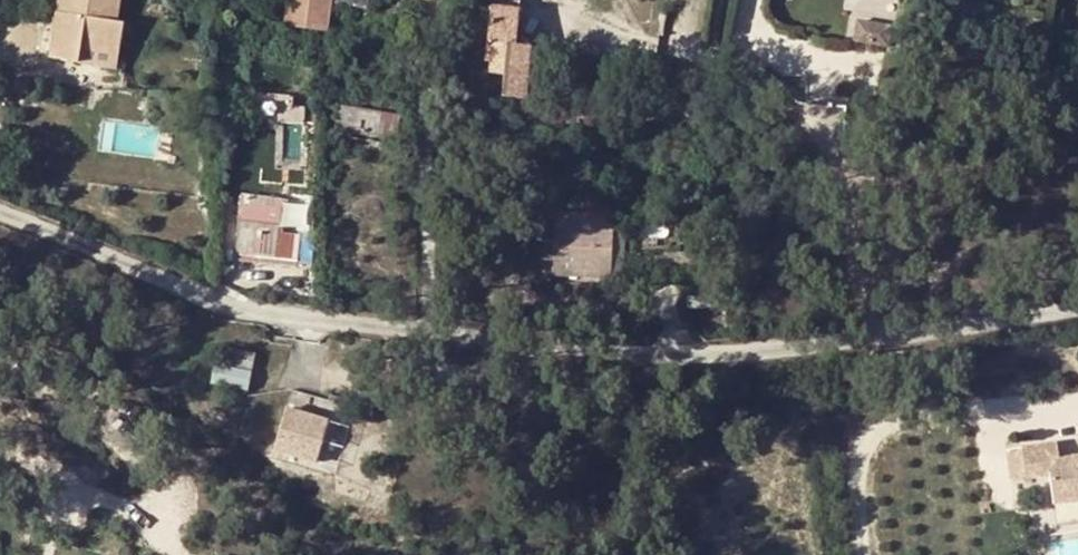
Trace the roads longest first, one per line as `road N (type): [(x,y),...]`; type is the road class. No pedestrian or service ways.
road 1 (residential): [(1077,304),(695,356),(545,344),(239,306),(0,210)]

